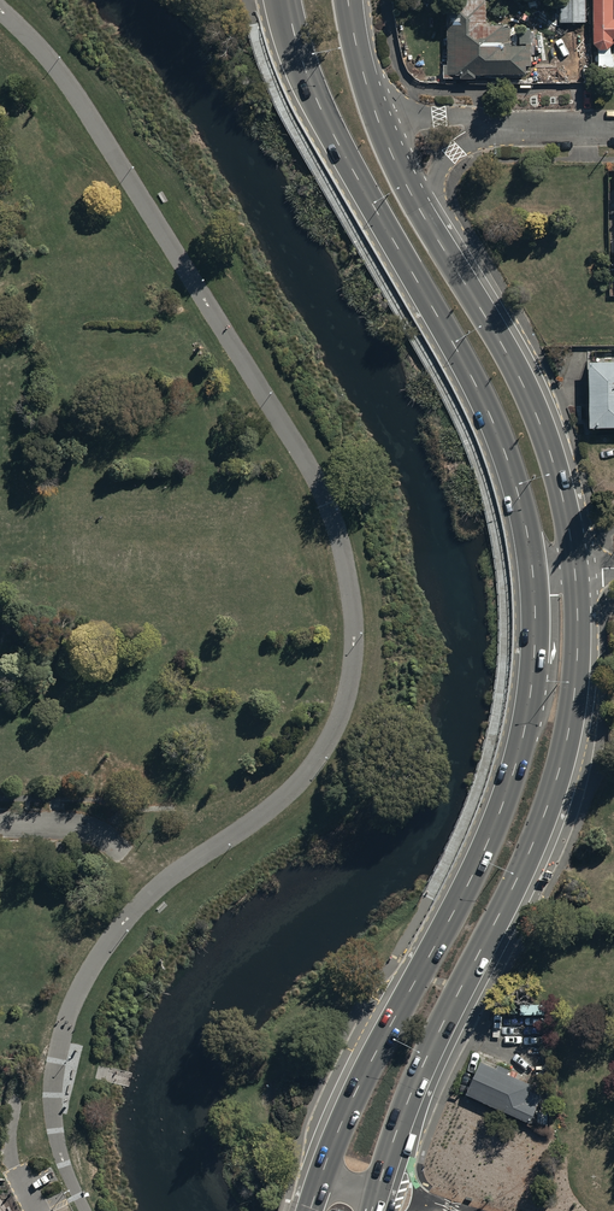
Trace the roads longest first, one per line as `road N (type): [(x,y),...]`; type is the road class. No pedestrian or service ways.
road 1 (primary): [(310,1210),(362,1081),(486,853),(511,787),(533,676),(533,568)]
road 2 (primary): [(575,568),(573,712),(550,802),(412,1100),(378,1210)]
road 3 (primary): [(533,568),(491,415),(319,105),(288,0)]
road 4 (primary): [(426,220),(526,390),(557,473),(575,568)]
road 5 (residential): [(366,83),(412,115),(517,128)]
road 6 (primary): [(366,83),(426,220)]
road 7 (residential): [(517,128),(454,152),(438,173),(426,220)]

